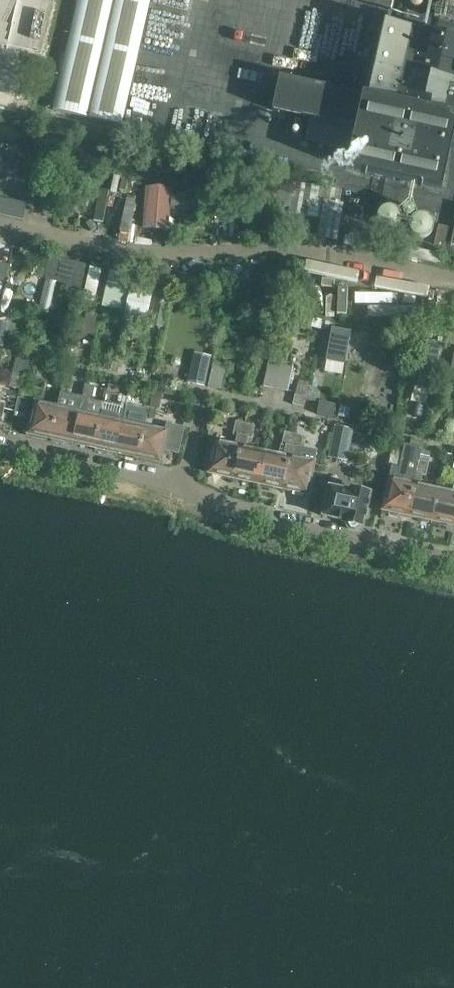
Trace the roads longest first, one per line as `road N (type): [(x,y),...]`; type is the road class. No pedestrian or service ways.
road 1 (residential): [(0,444),(186,485),(273,519),(453,555)]
road 2 (residential): [(453,278),(323,249),(94,242),(0,223)]

